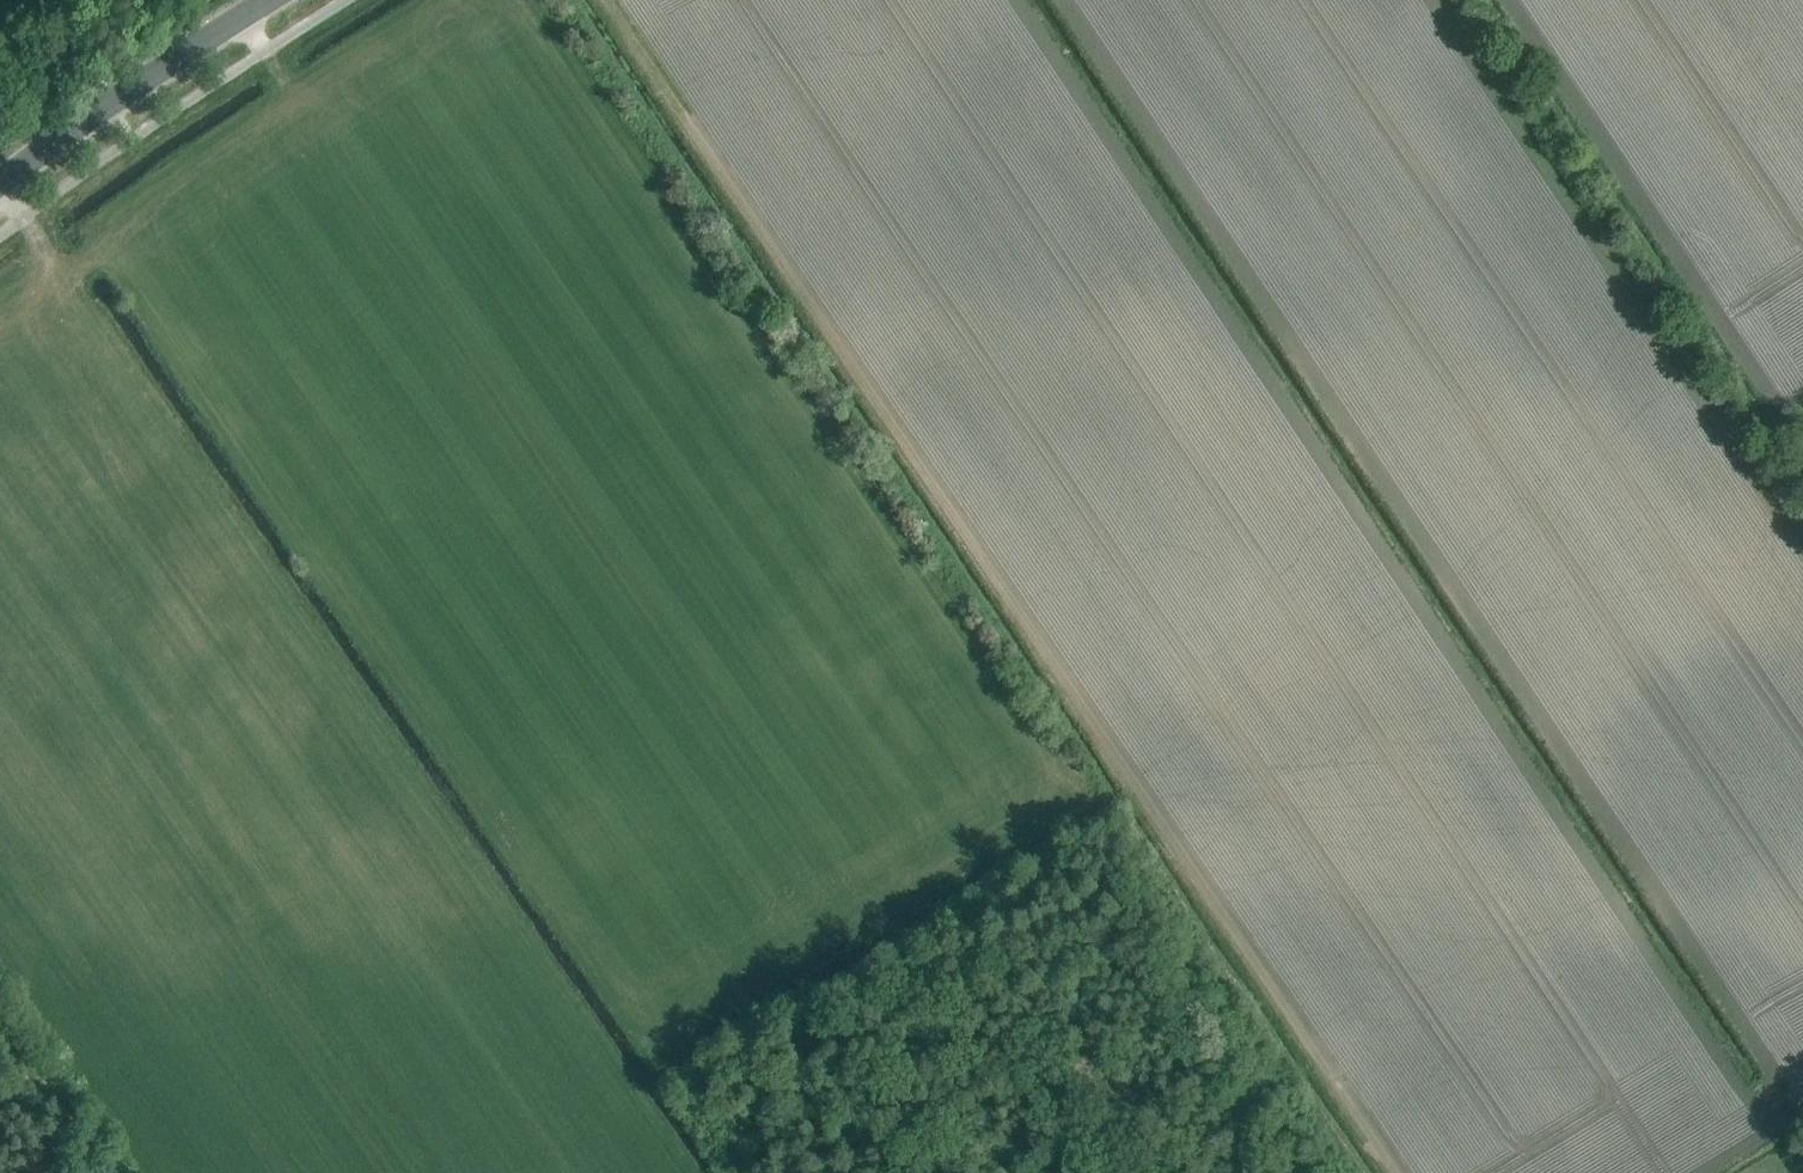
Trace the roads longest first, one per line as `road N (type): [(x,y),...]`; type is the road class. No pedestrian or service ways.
road 1 (tertiary): [(0,183),(271,0)]

